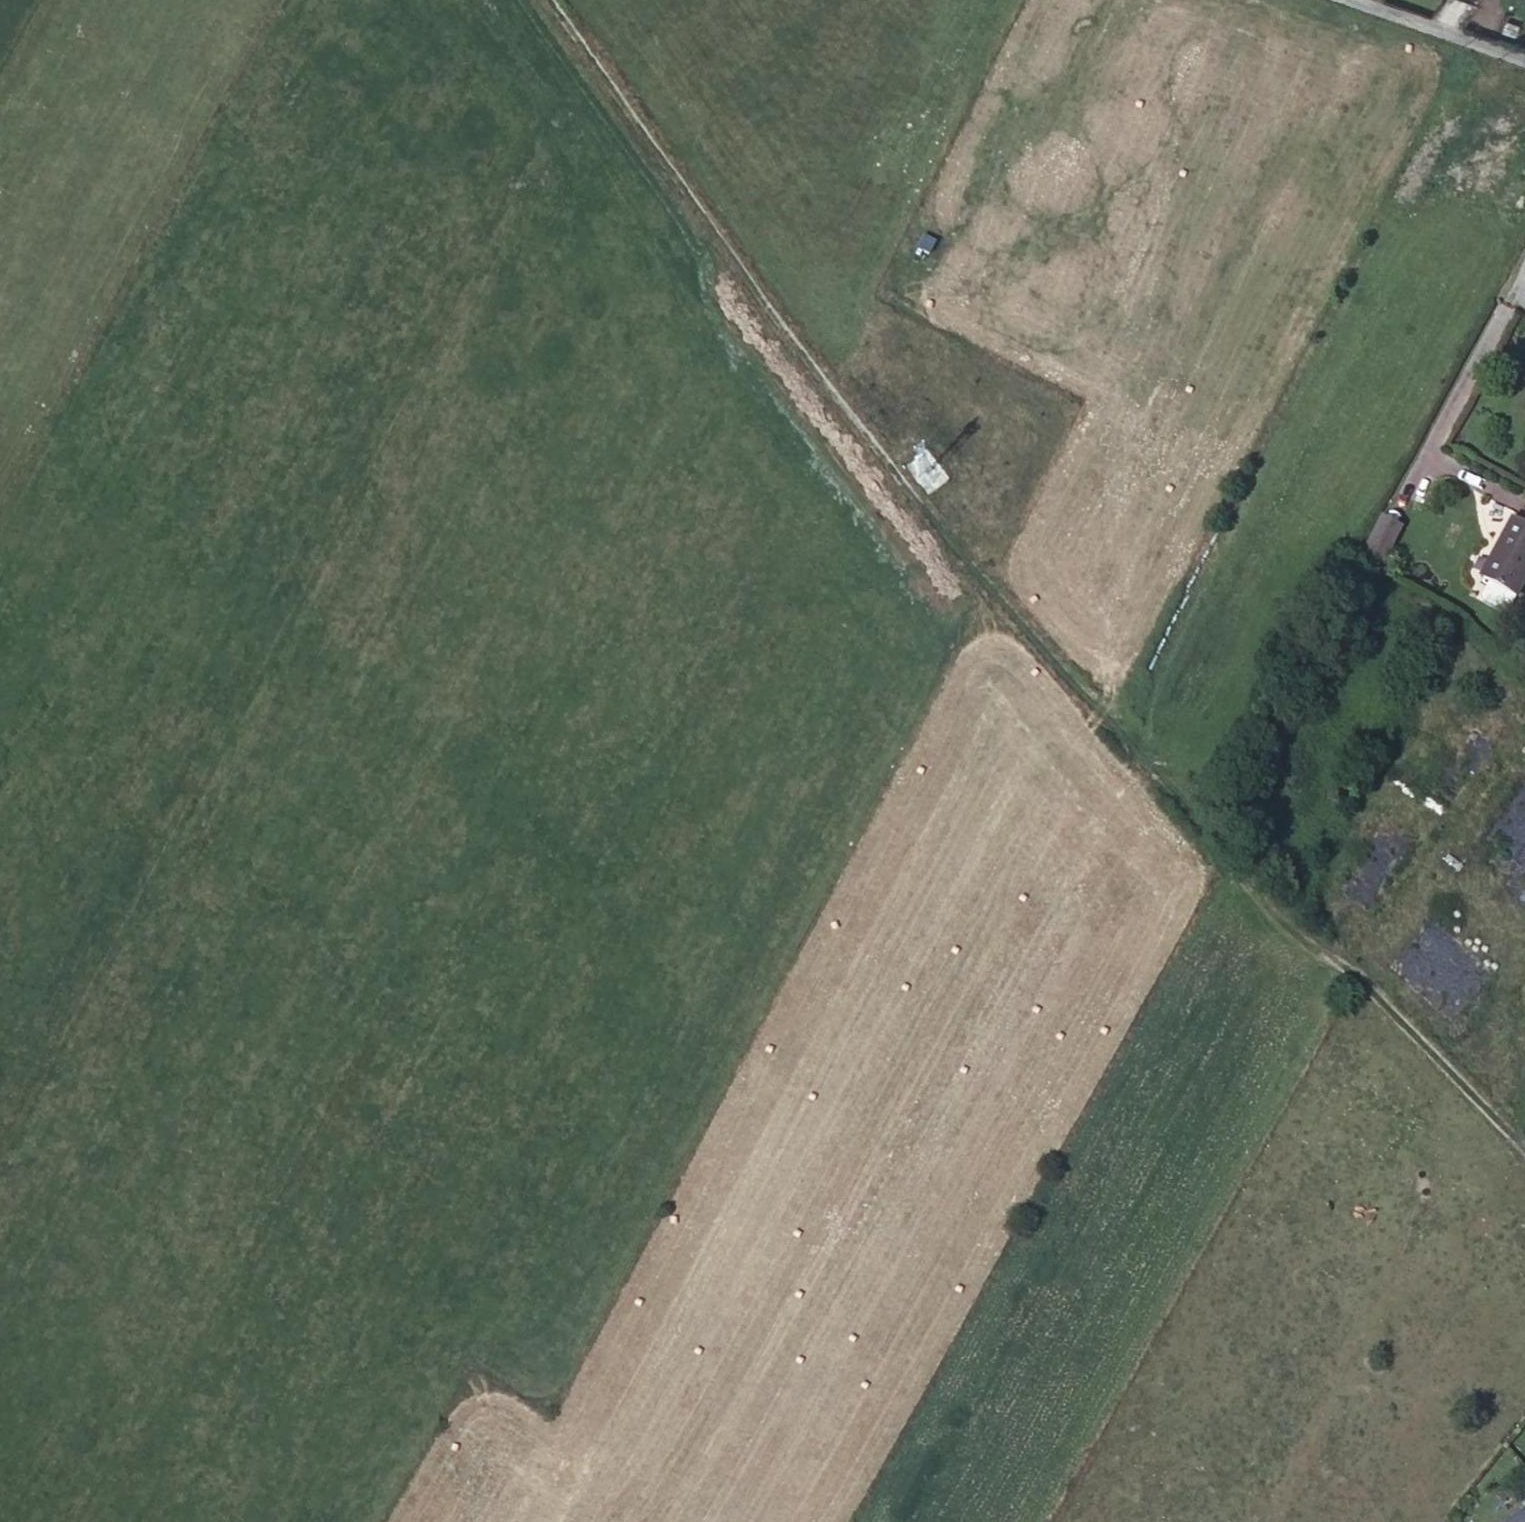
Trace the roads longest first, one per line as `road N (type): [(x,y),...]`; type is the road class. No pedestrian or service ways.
road 1 (track): [(546,0),(739,282),(1008,617),(1155,781),(1524,1149)]
road 2 (unclassified): [(1524,279),(1411,480)]
road 3 (unclassified): [(1349,0),(1524,64)]

